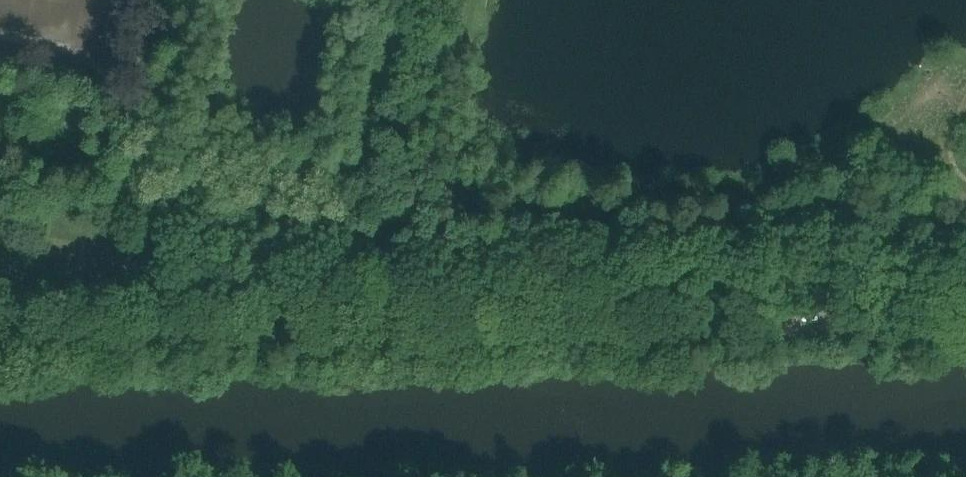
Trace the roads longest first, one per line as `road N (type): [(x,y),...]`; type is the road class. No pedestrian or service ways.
road 1 (track): [(0,329),(965,316)]

